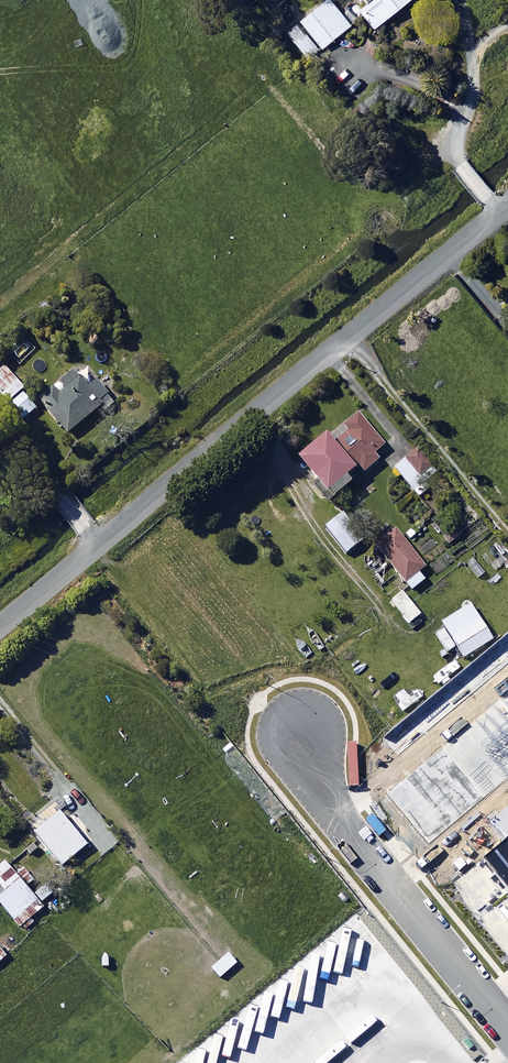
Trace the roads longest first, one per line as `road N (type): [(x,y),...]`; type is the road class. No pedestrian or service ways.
road 1 (unclassified): [(507,204),(0,624)]
road 2 (unclassified): [(507,1029),(325,797),(299,727)]

